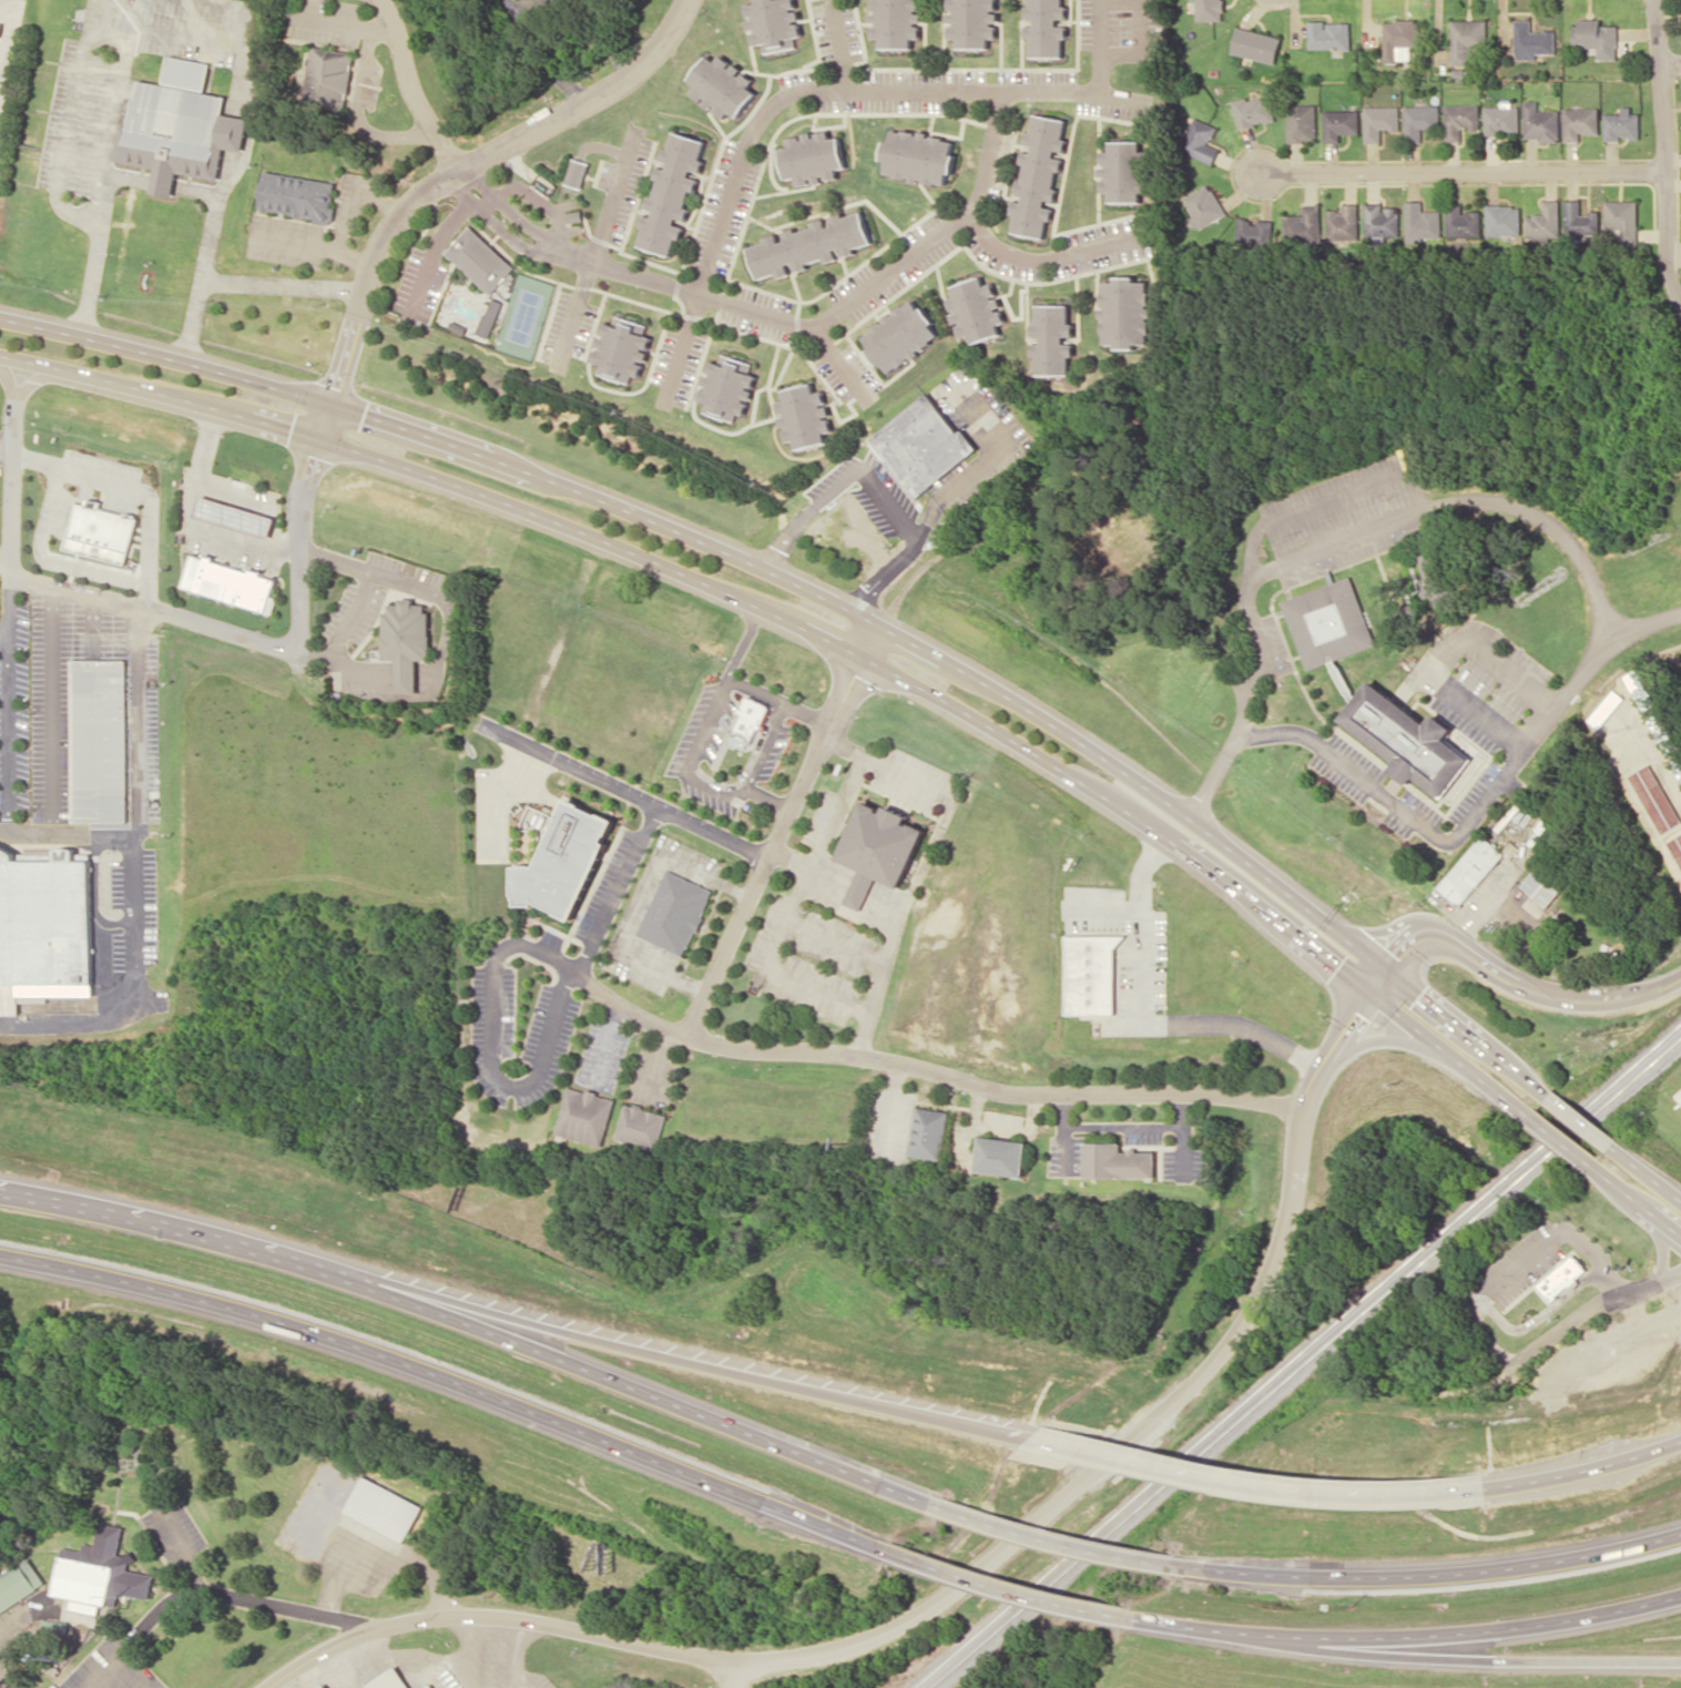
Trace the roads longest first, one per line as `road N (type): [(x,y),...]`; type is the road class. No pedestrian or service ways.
road 1 (residential): [(265,1687),(364,1633),(455,1614),(546,1623),(736,1667),(818,1659),(911,1618),(957,1588),(1147,1423),(1211,1364),(1243,1321),(1293,1202),(1312,1088),(1387,972)]
road 2 (motorway): [(931,1504),(278,1257),(0,1195)]
road 3 (primary): [(877,624),(520,469),(211,368),(0,318)]
road 4 (motorway): [(0,1255),(233,1311),(454,1382),(879,1547)]
road 5 (primary): [(0,355),(317,438),(507,504),(863,654)]
road 6 (residential): [(381,0),(410,87),(458,169),(538,246),(802,326),(827,319),(955,218),(1001,91)]
road 7 (primary): [(1549,1096),(1119,766),(877,624)]
road 8 (primary): [(863,654),(1175,844),(1529,1115)]
road 9 (motorway): [(1033,1438),(567,1333),(278,1257)]
road 10 (residential): [(660,401),(748,133),(788,94),(1001,91),(1140,104)]
road 11 (residential): [(684,0),(670,31),(614,87),(458,169),(397,215),(369,265),(317,438)]
road 12 (residential): [(495,959),(505,945),(520,942),(623,1006),(726,1045),(856,1054),(1008,1091),(1046,1091)]
road 13 (motorway): [(1140,1620),(1392,1637),(1505,1628),(1680,1595)]
road 14 (residential): [(317,438),(299,517),(299,630),(284,645),(26,577),(0,562)]
road 15 (motorway): [(1680,1531),(1544,1563),(1445,1574),(1213,1569)]
road 16 (motorway): [(1489,1488),(1310,1493),(1033,1438)]
road 17 (residential): [(877,624),(687,1035)]
road 18 (residential): [(1665,170),(1263,172)]
road 19 (motorway): [(1290,1636),(1355,1653),(1451,1660),(1680,1666)]
road 20 (residential): [(1387,972),(1427,936),(1505,980),(1576,1000),(1611,999),(1680,973)]
road 21 (residential): [(1680,302),(1667,261),(1655,0)]
road 22 (motorway): [(1213,1569),(1058,1544),(931,1504)]
road 23 (motorway): [(879,1547),(994,1587),(1140,1620)]
road 24 (residential): [(1305,1109),(1251,1095),(1046,1091)]
road 25 (motorway): [(1680,1441),(1489,1488)]
road 26 (residential): [(1680,1271),(1604,1300),(1516,1359)]
road 27 (residential): [(11,569),(16,401)]
road 28 (residential): [(1190,816),(1239,733),(1259,674)]
road 29 (primary): [(1326,1062),(1384,1036),(1441,1047)]

